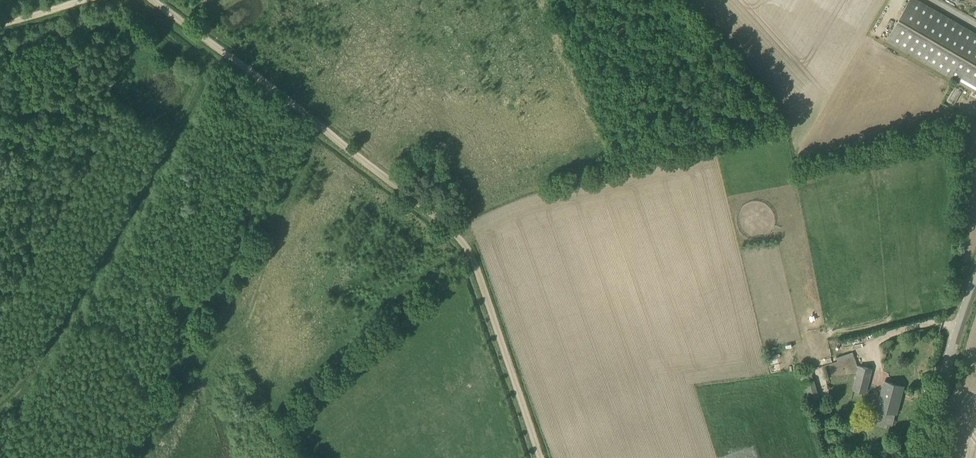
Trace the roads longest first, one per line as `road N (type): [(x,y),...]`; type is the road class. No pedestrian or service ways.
road 1 (track): [(153,0),(455,235),(468,251),(541,457)]
road 2 (track): [(124,0),(191,55),(194,91),(31,365),(0,398)]
road 3 (tertiary): [(923,457),(949,355),(975,291)]

